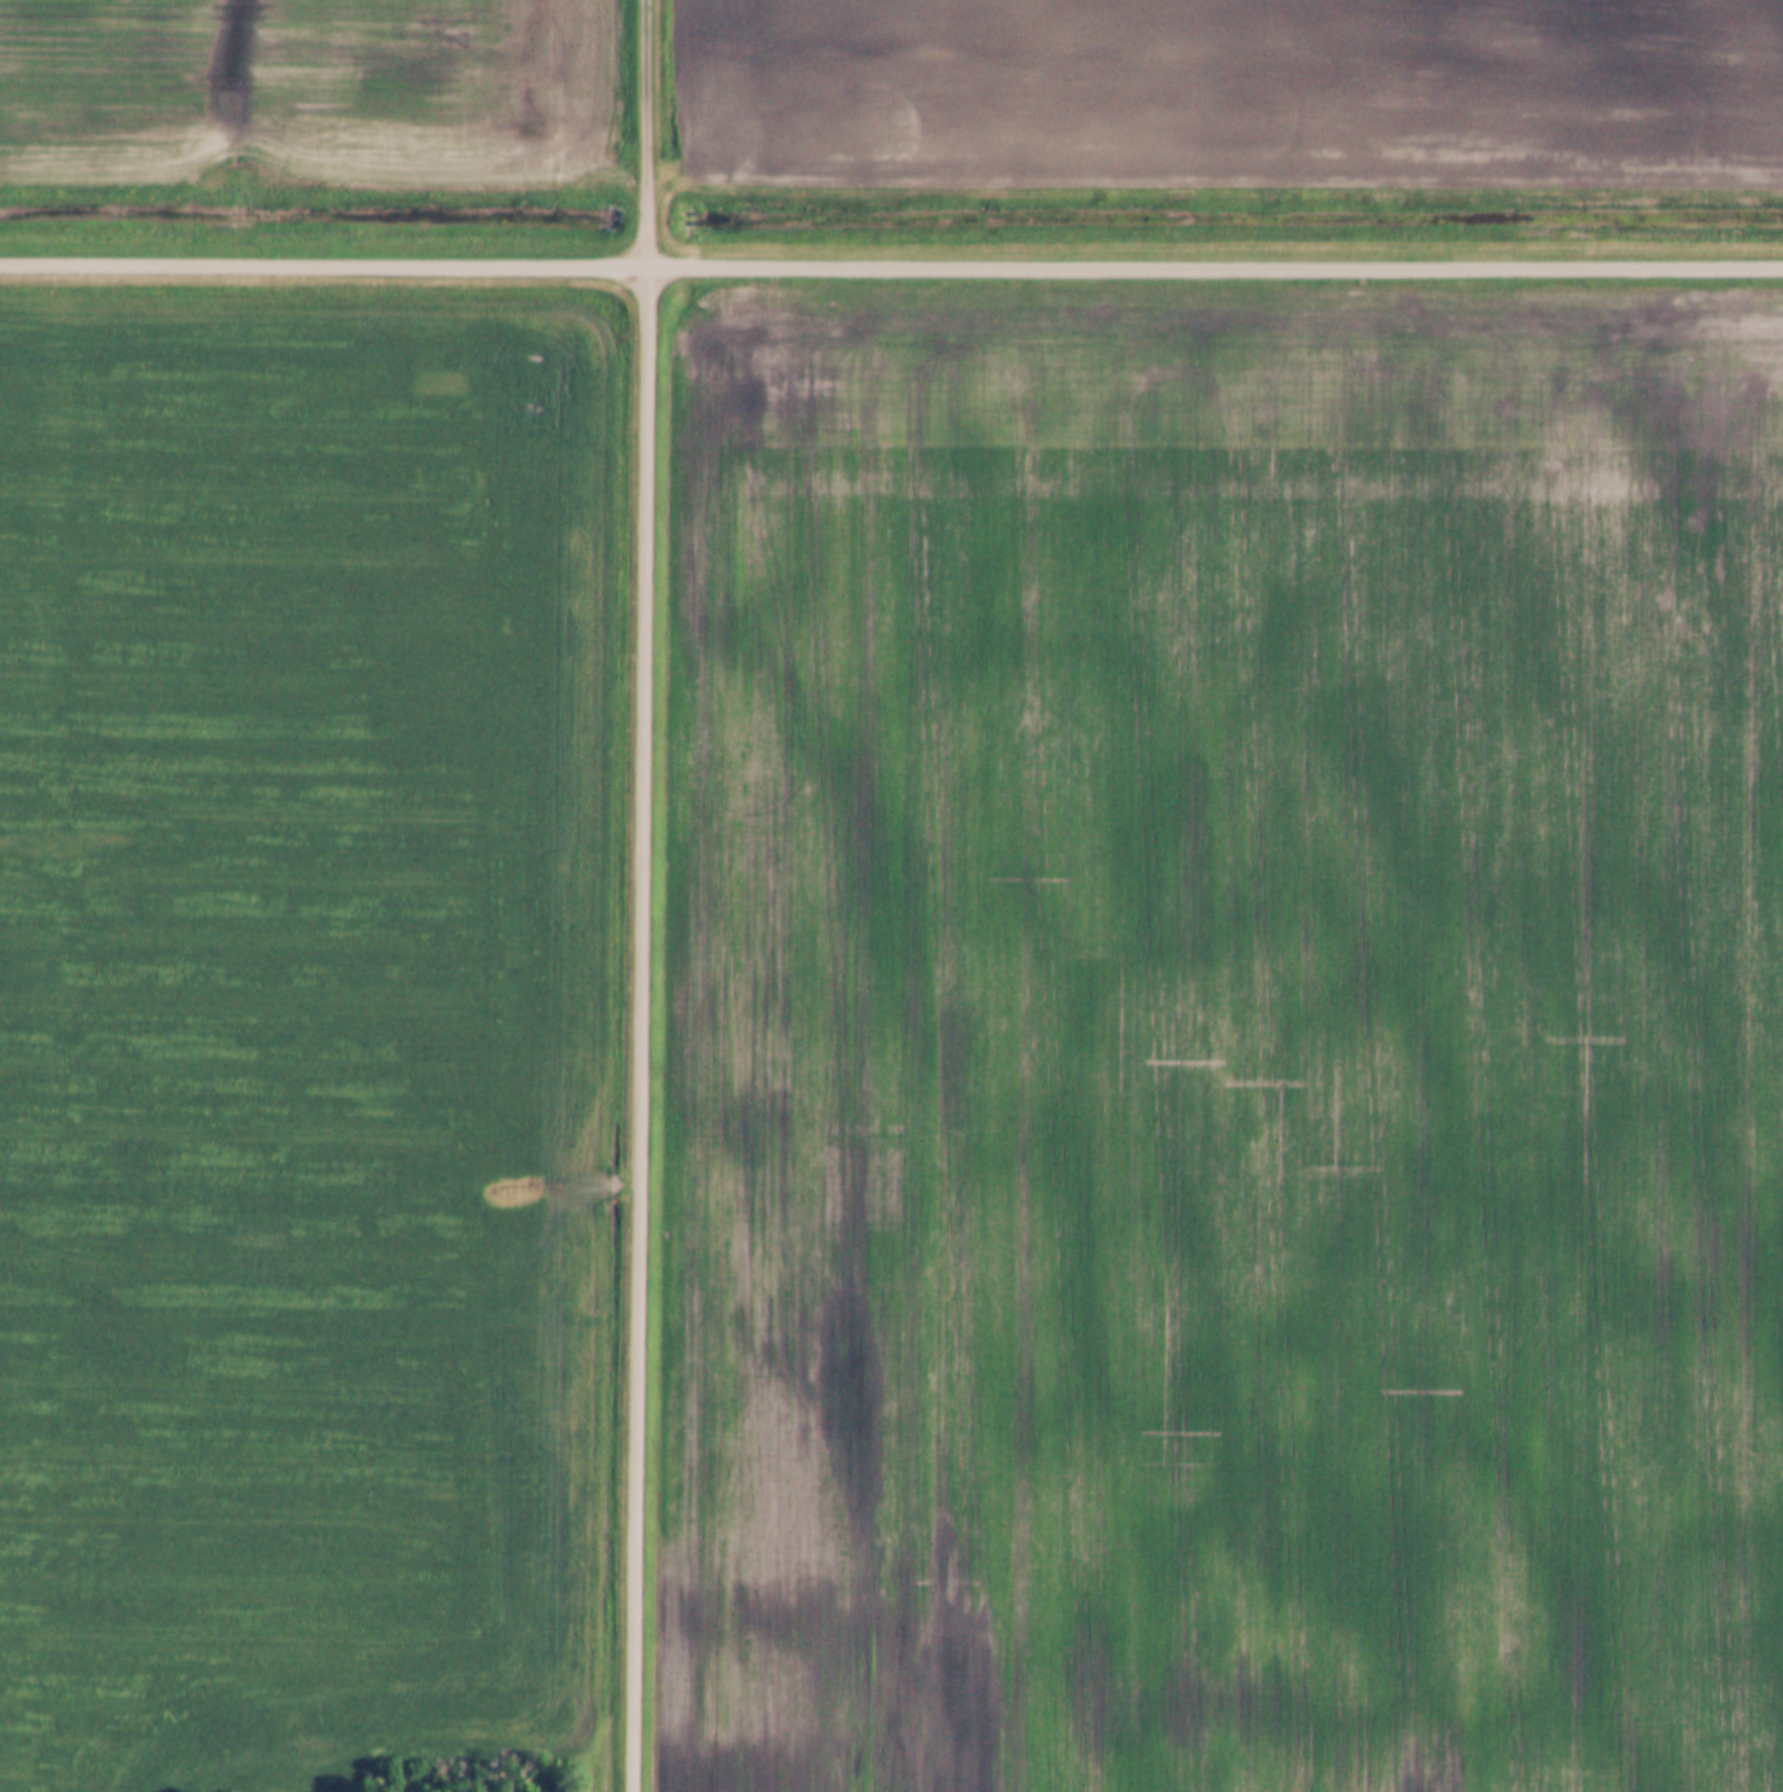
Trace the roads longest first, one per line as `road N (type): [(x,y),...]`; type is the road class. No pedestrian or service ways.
road 1 (residential): [(0,270),(1782,268)]
road 2 (residential): [(633,1791),(648,270)]
road 3 (track): [(648,270),(649,0)]

